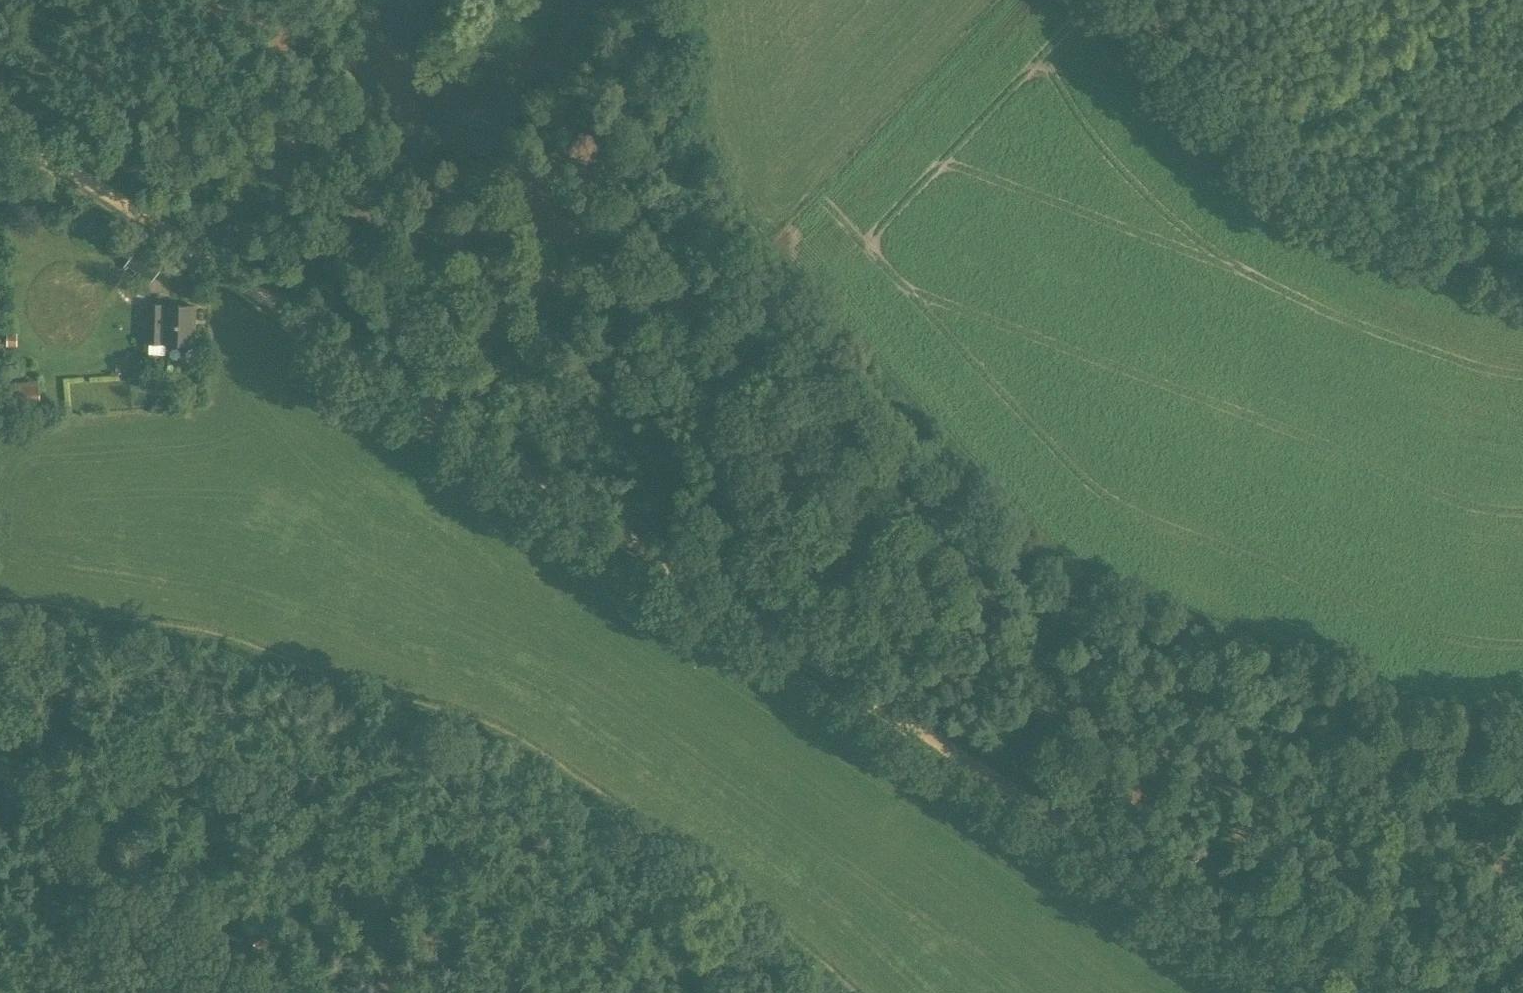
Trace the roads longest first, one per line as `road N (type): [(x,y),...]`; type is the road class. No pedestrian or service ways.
road 1 (track): [(0,131),(145,212),(1153,899),(1318,992)]

